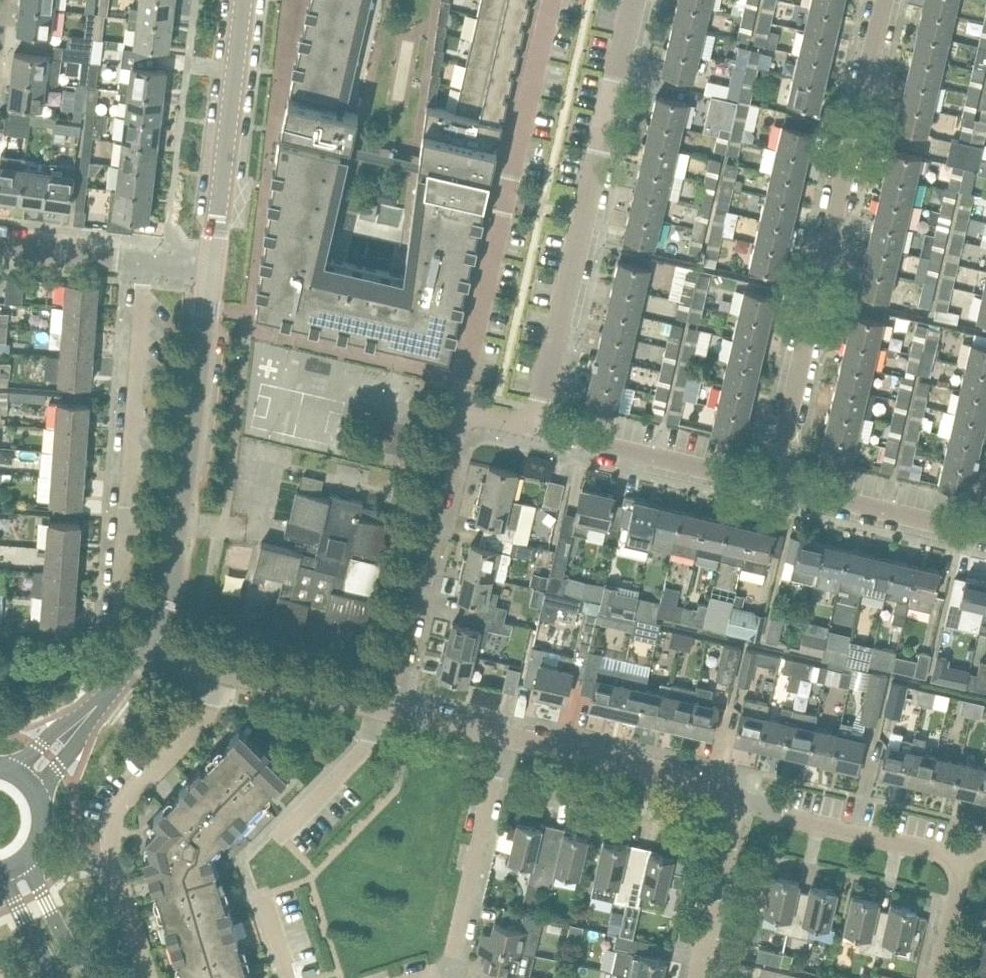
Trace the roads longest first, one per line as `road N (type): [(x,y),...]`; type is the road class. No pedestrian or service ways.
road 1 (residential): [(773,485),(885,0)]
road 2 (residential): [(534,428),(634,0)]
road 3 (residential): [(552,0),(457,410)]
road 4 (residential): [(144,264),(118,611),(144,648)]
road 5 (tertiary): [(144,648),(174,575),(212,272)]
road 6 (residential): [(149,977),(108,860),(110,828),(211,710),(221,670)]
road 7 (residential): [(386,709),(457,410)]
road 8 (tertiary): [(212,272),(243,0)]
road 9 (residential): [(421,977),(454,958),(503,736)]
road 10 (residential): [(739,804),(712,785),(503,736)]
road 11 (residential): [(773,485),(534,428)]
road 12 (residential): [(959,862),(739,804)]
road 13 (residential): [(985,535),(773,485)]
road 14 (residential): [(699,977),(739,804)]
road 15 (residential): [(378,707),(221,670)]
road 16 (residential): [(284,833),(370,741),(378,707)]
road 17 (residential): [(144,264),(0,244)]
road 18 (secondary): [(86,977),(26,864)]

